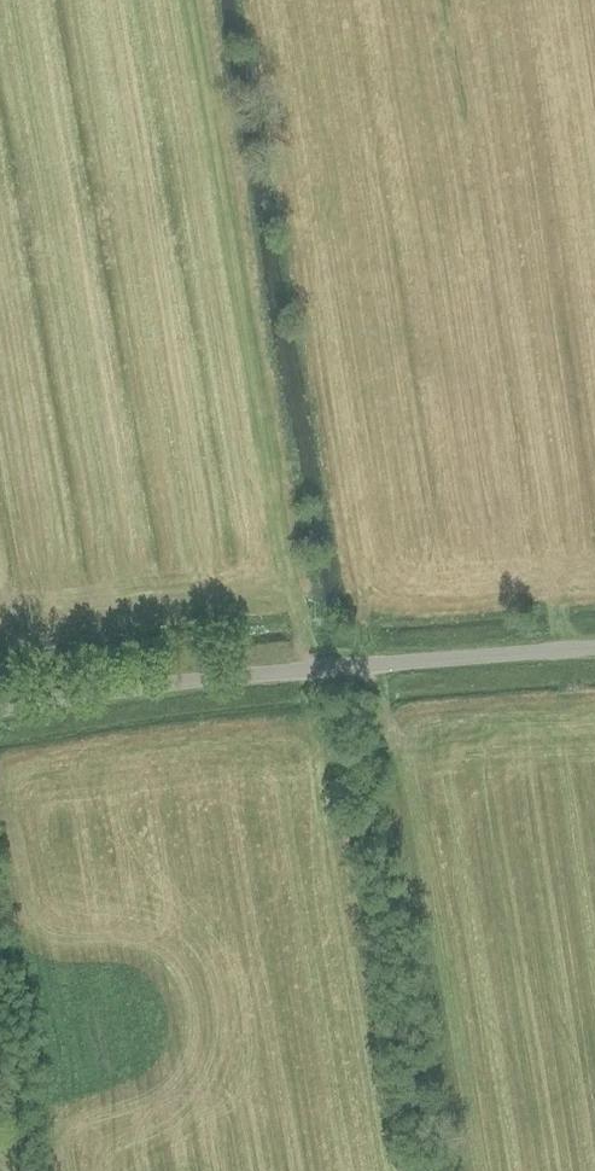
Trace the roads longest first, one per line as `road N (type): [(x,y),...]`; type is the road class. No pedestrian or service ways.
road 1 (unclassified): [(0,708),(141,684),(594,646)]

